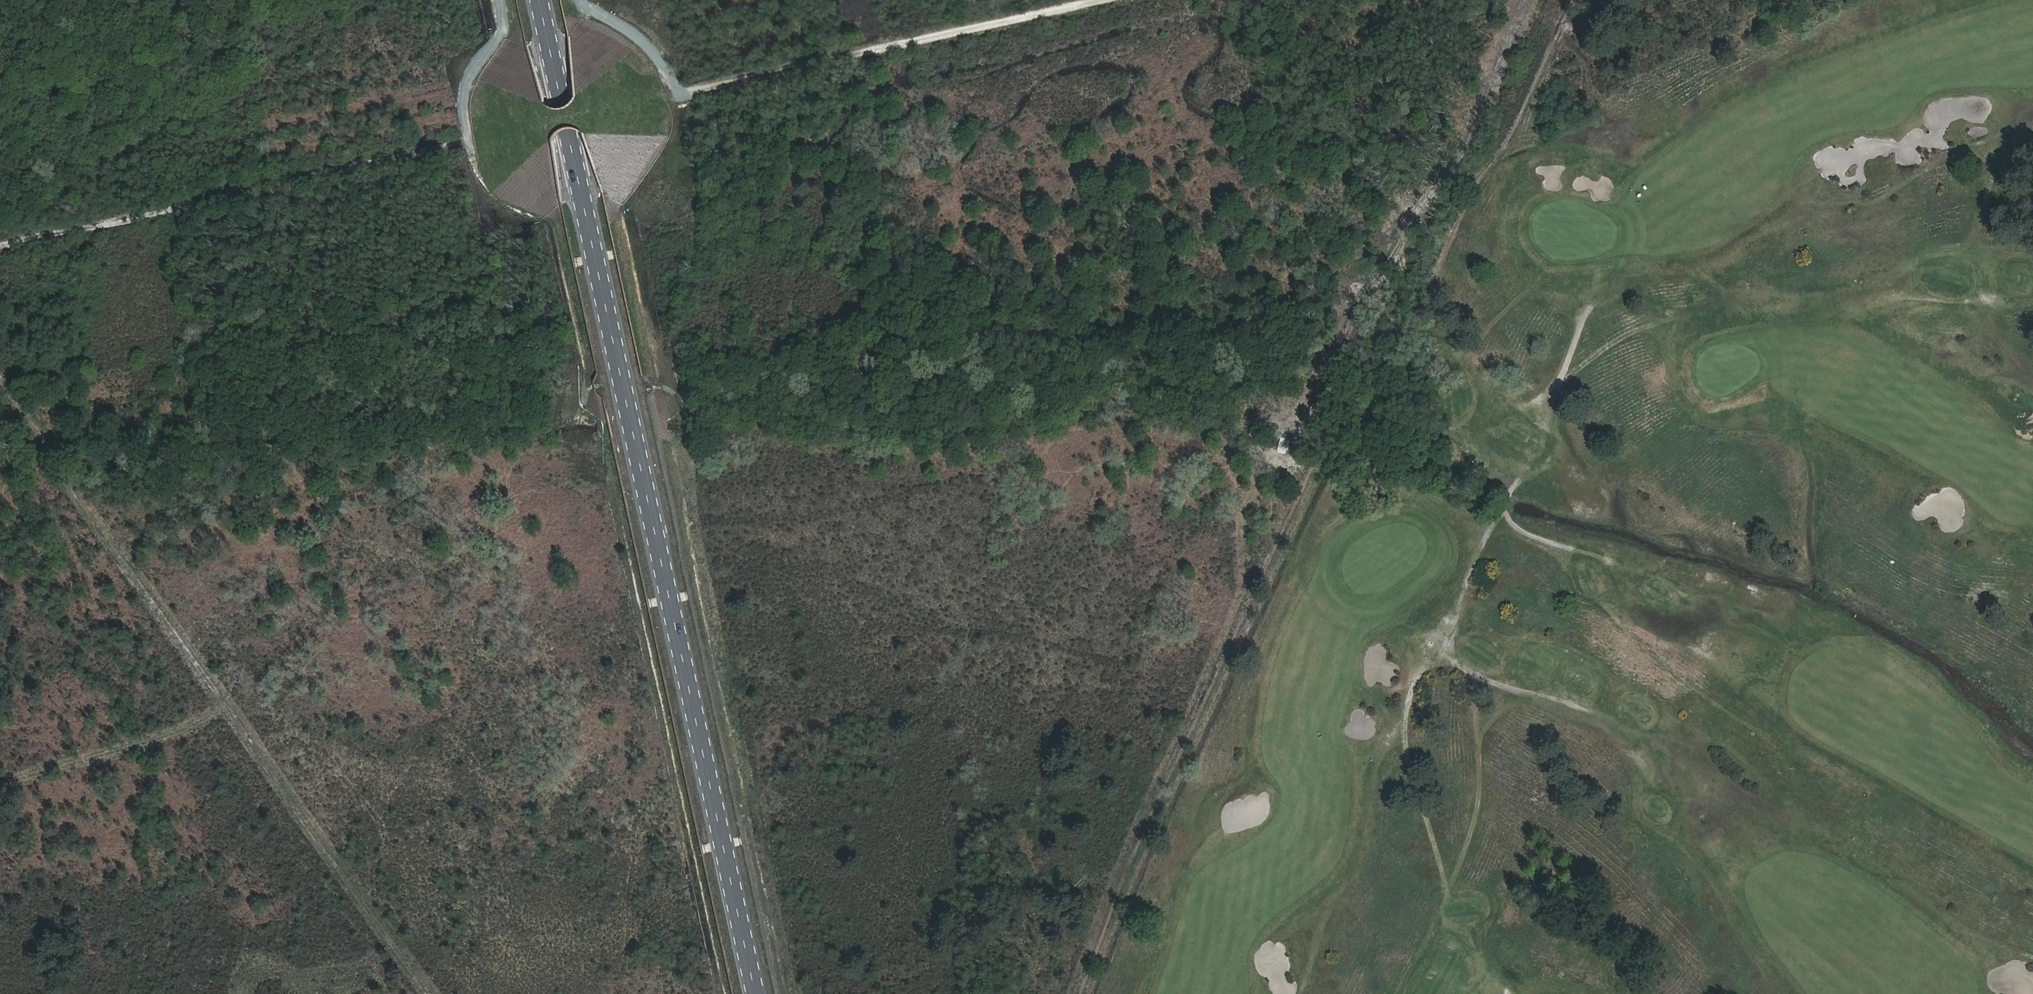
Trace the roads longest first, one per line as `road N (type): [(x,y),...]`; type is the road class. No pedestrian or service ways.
road 1 (primary): [(758,993),(540,0)]
road 2 (track): [(0,420),(20,459),(400,993)]
road 3 (track): [(0,240),(467,140),(465,95),(503,34),(499,0)]
road 4 (track): [(583,0),(637,38),(680,92),(1106,0)]
road 5 (track): [(0,786),(121,752),(203,717)]

